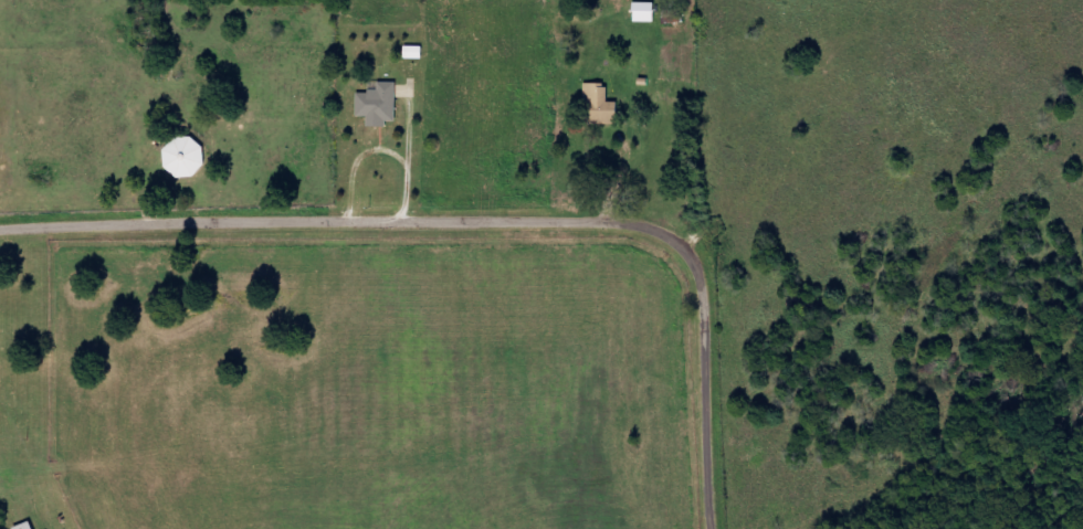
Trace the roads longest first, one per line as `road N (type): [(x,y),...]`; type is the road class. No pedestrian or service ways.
road 1 (residential): [(721,528),(709,281),(674,235),(635,223),(538,221),(0,228)]

